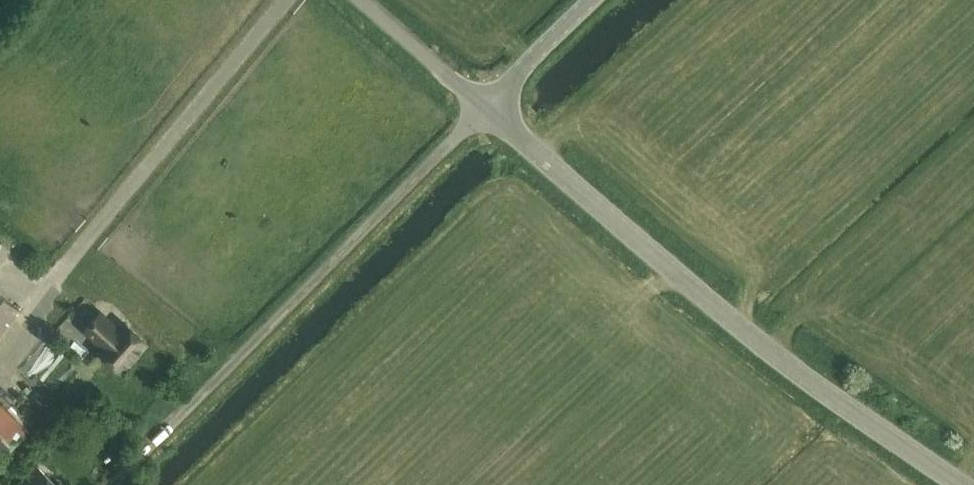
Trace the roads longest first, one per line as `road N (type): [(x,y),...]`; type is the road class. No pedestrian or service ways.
road 1 (unclassified): [(962,484),(810,382),(485,106)]
road 2 (unclassified): [(485,106),(362,0)]
road 3 (unclassified): [(485,106),(597,0)]

